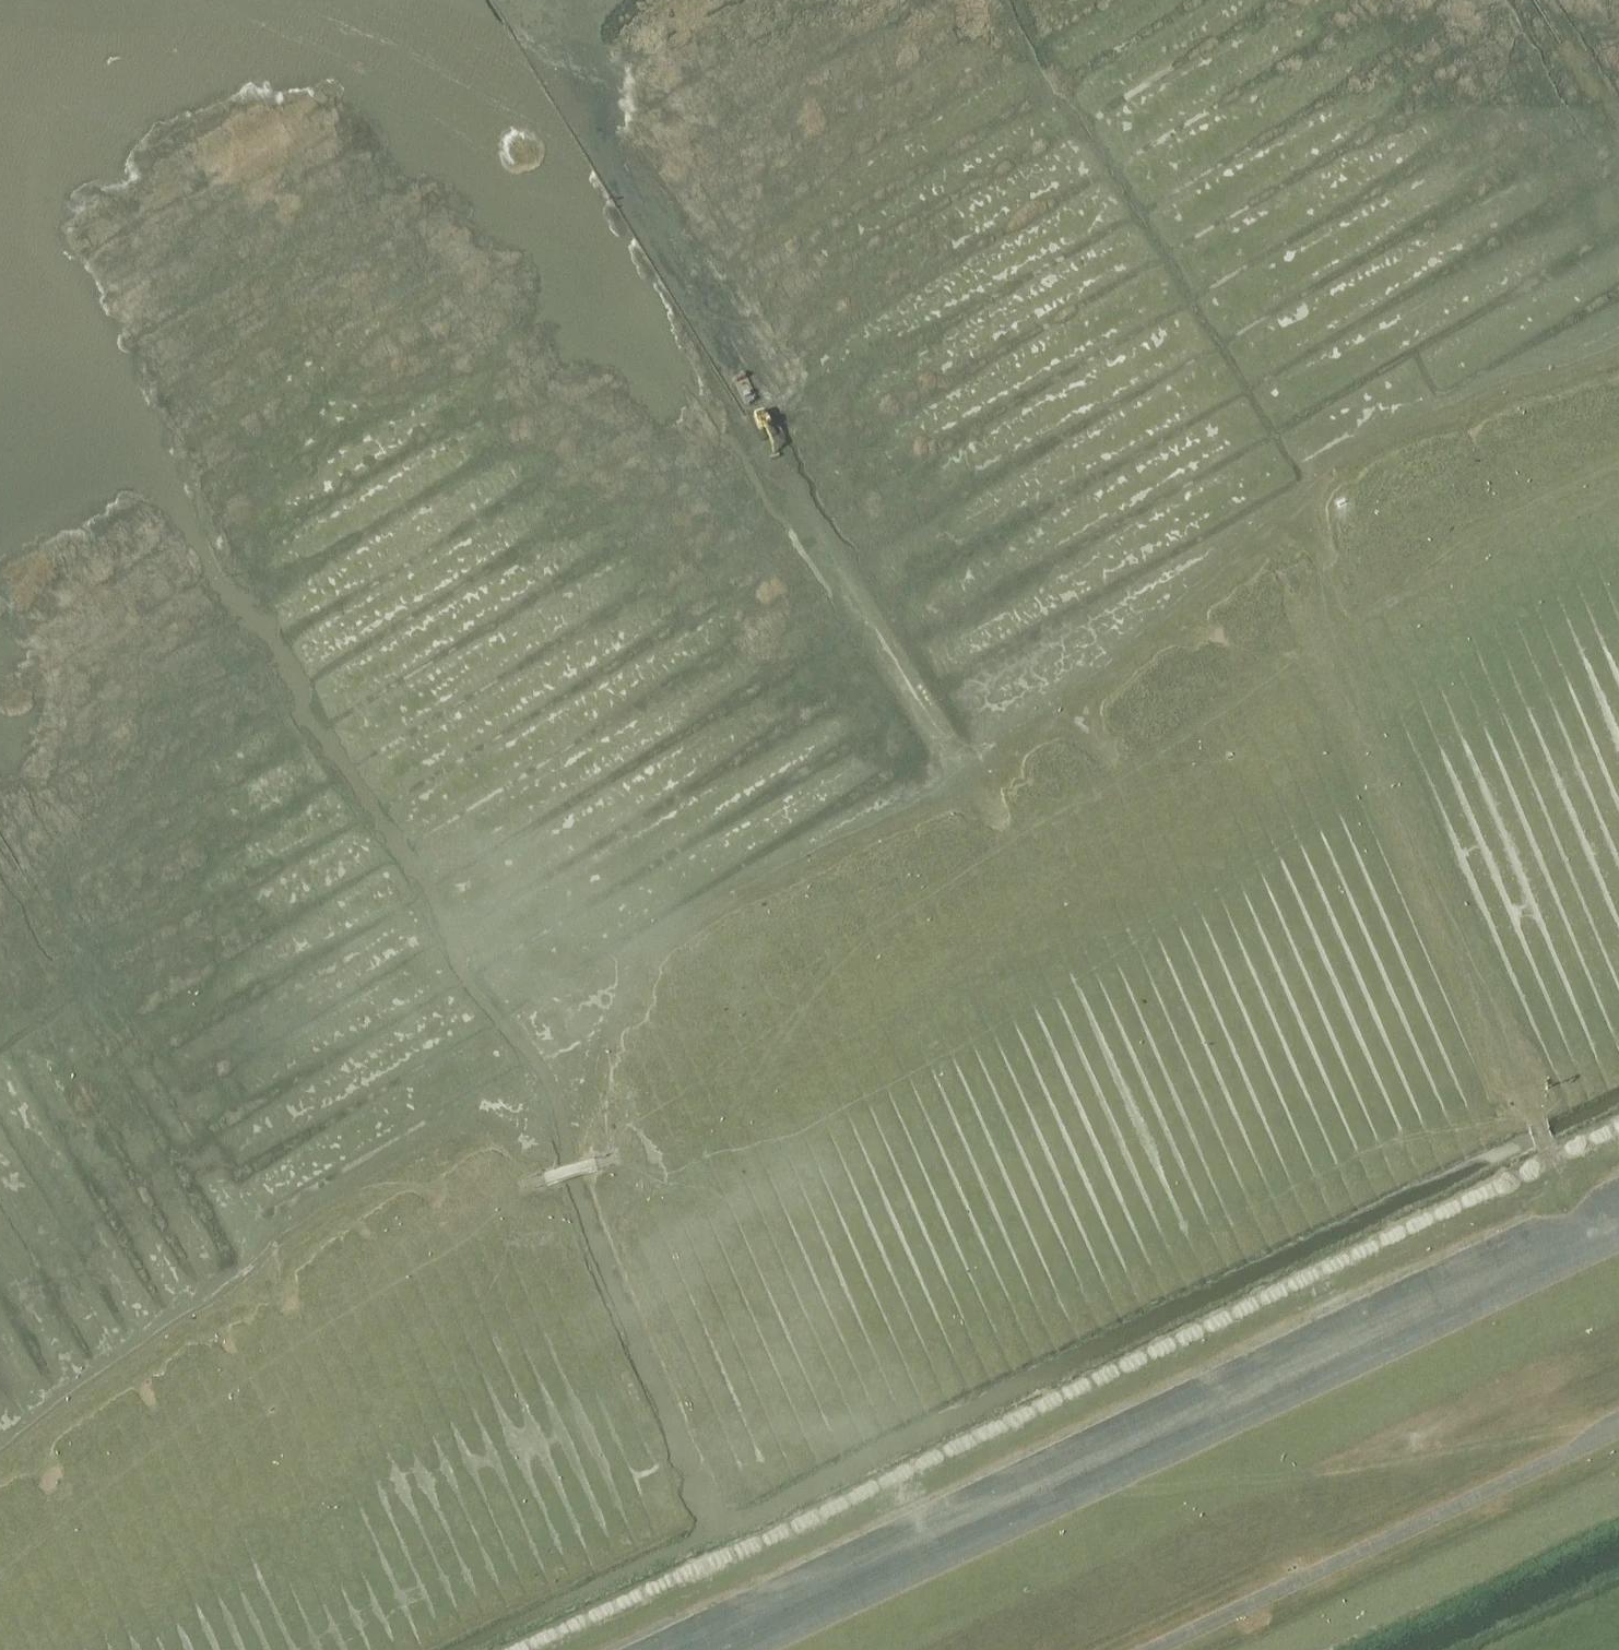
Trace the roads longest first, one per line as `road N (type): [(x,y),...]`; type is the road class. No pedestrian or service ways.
road 1 (track): [(757,1649),(1618,1243)]
road 2 (track): [(1618,1418),(1285,1476)]
road 3 (track): [(1095,1490),(1285,1476)]

